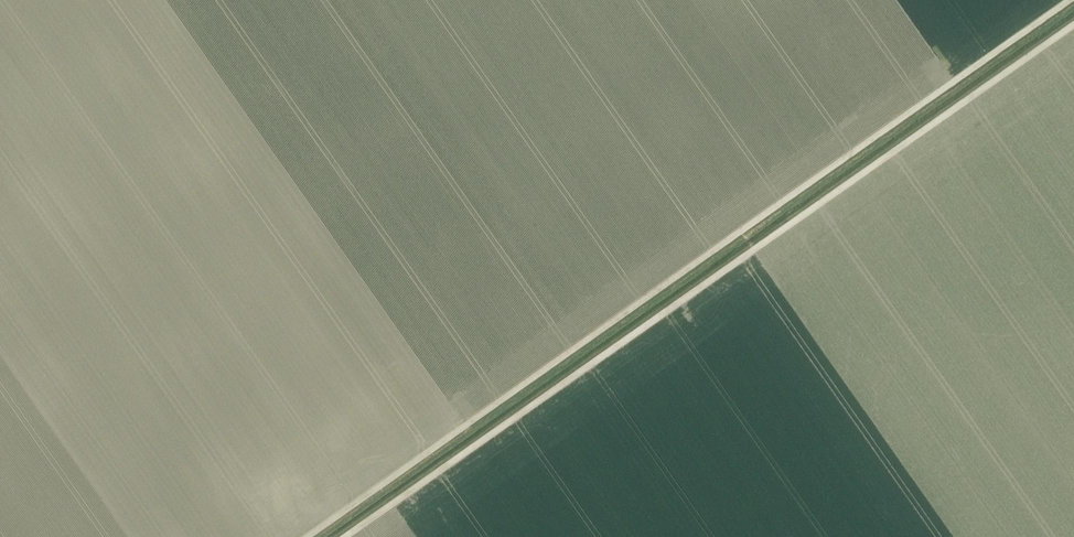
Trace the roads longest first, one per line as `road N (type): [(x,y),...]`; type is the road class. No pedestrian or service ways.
road 1 (track): [(306,536),(1069,0)]
road 2 (track): [(1073,23),(345,536)]

